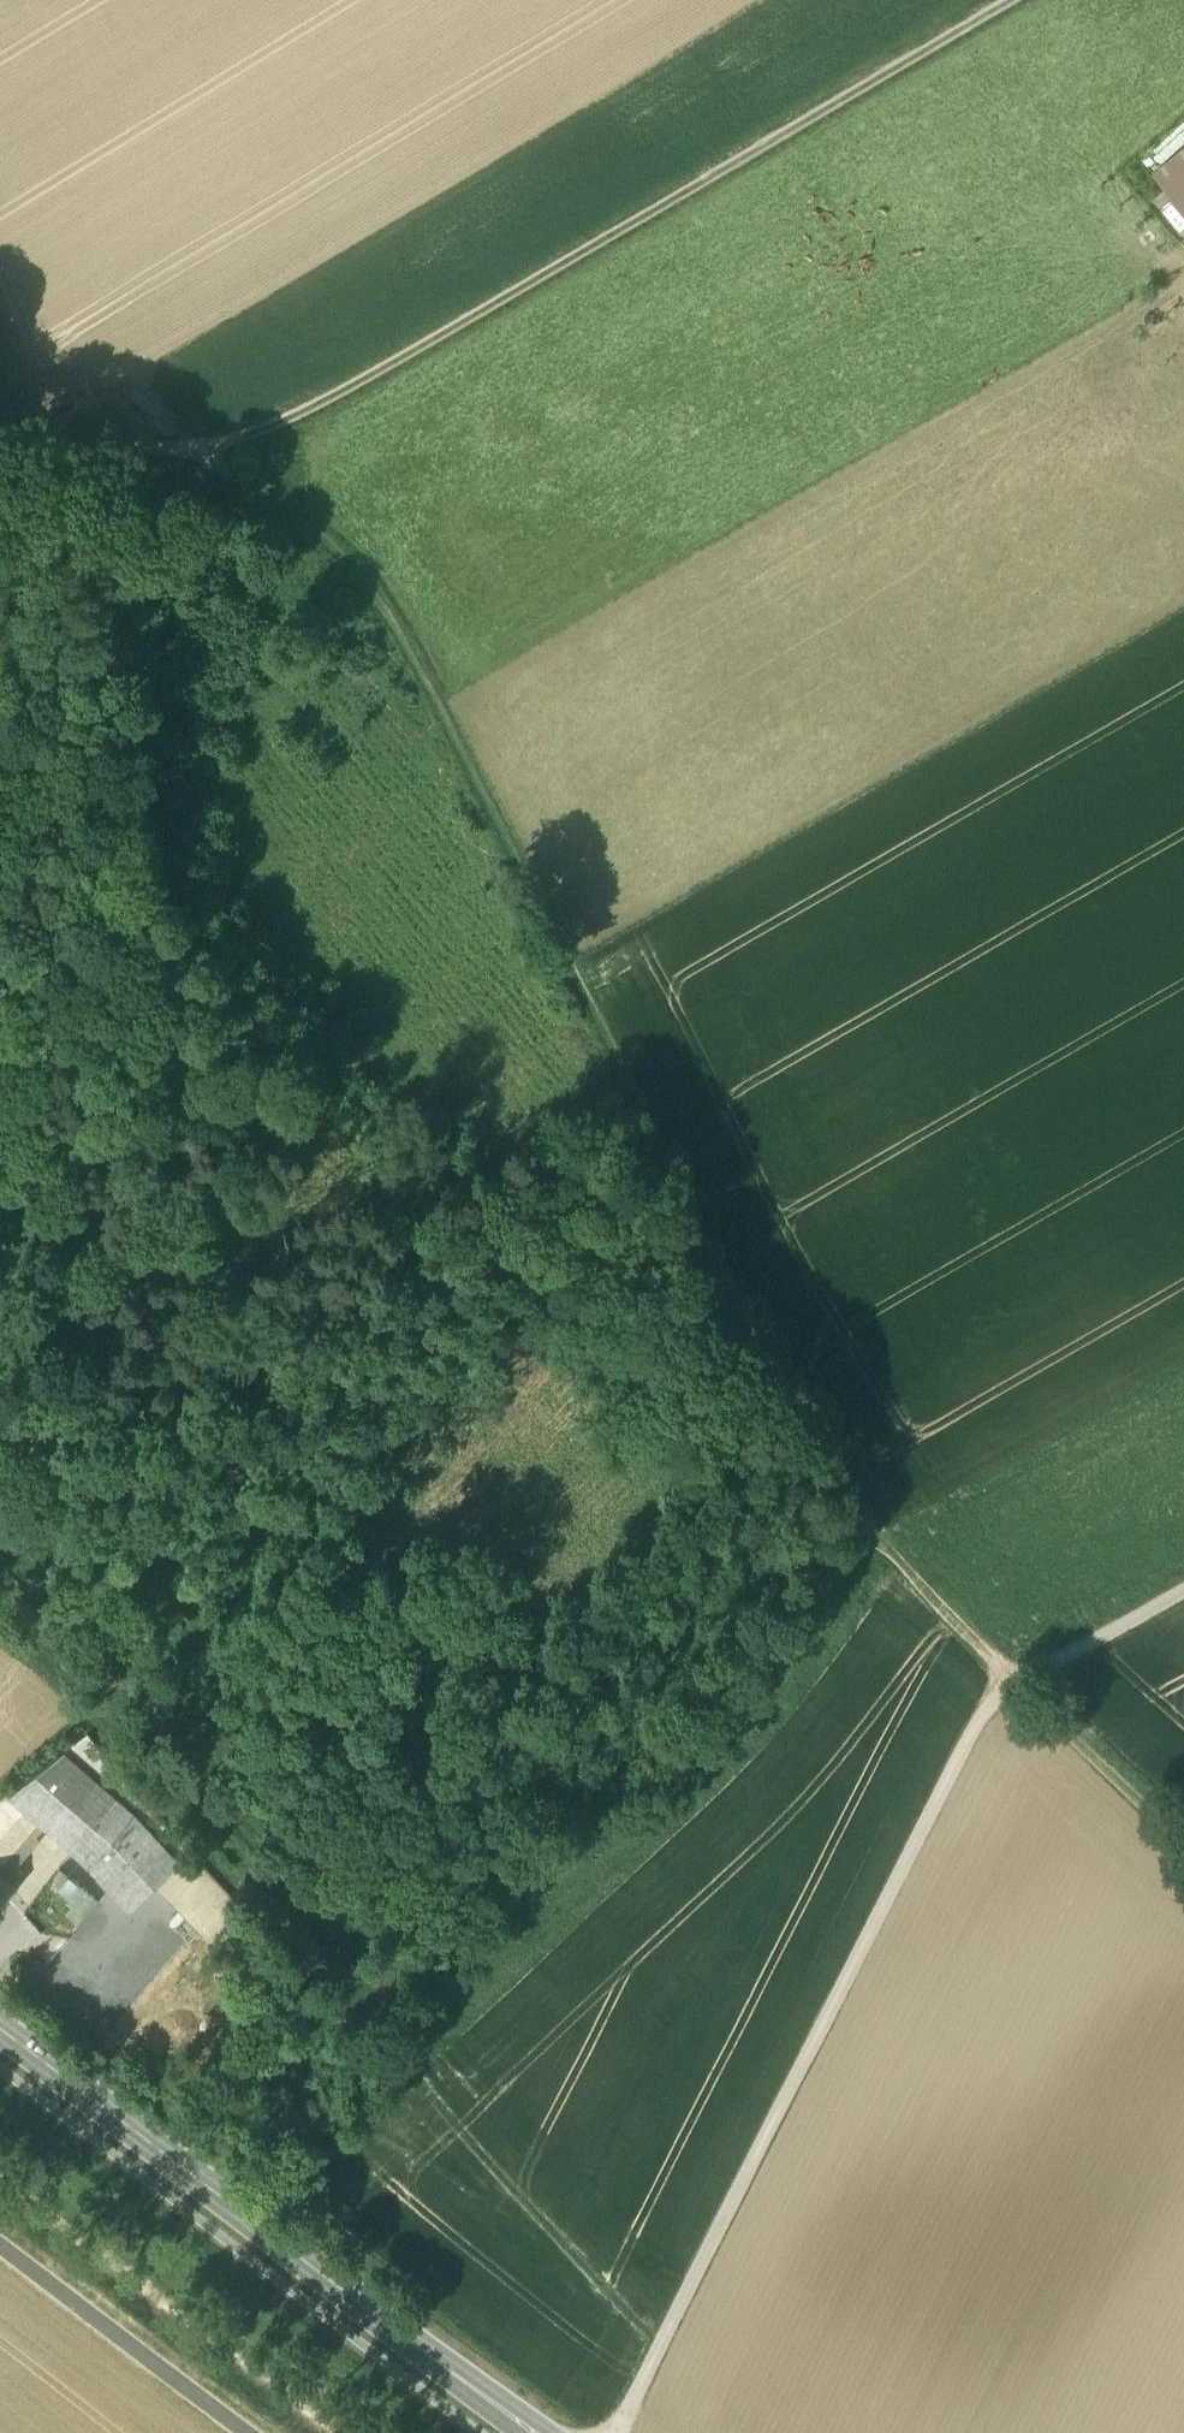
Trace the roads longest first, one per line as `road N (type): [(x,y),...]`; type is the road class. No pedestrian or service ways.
road 1 (track): [(214,468),(361,556),(857,1540),(885,1565)]
road 2 (track): [(618,2432),(755,2146),(994,1705),(1010,1688),(1183,1593)]
road 3 (track): [(663,2341),(430,2098),(0,1613)]
road 4 (track): [(214,468),(1019,0)]
road 5 (secondary): [(537,2432),(0,2028)]
road 6 (track): [(885,1565),(1183,1846)]
road 7 (track): [(0,435),(64,437),(214,468)]

